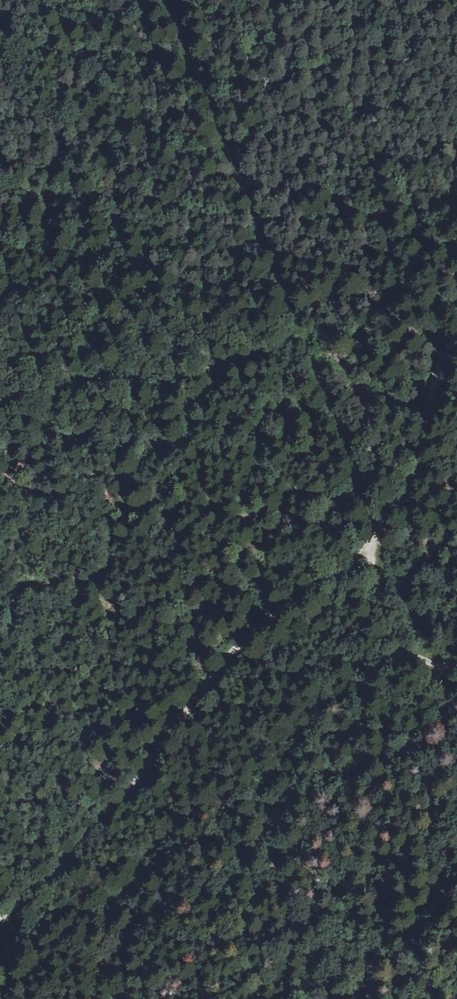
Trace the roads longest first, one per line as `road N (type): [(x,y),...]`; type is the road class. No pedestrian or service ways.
road 1 (track): [(369,542),(241,640),(135,775),(0,917)]
road 2 (track): [(456,194),(222,231),(149,207),(0,199)]
road 3 (track): [(456,345),(440,369),(405,480),(369,542)]
road 4 (track): [(369,542),(383,623),(420,656),(456,668)]

